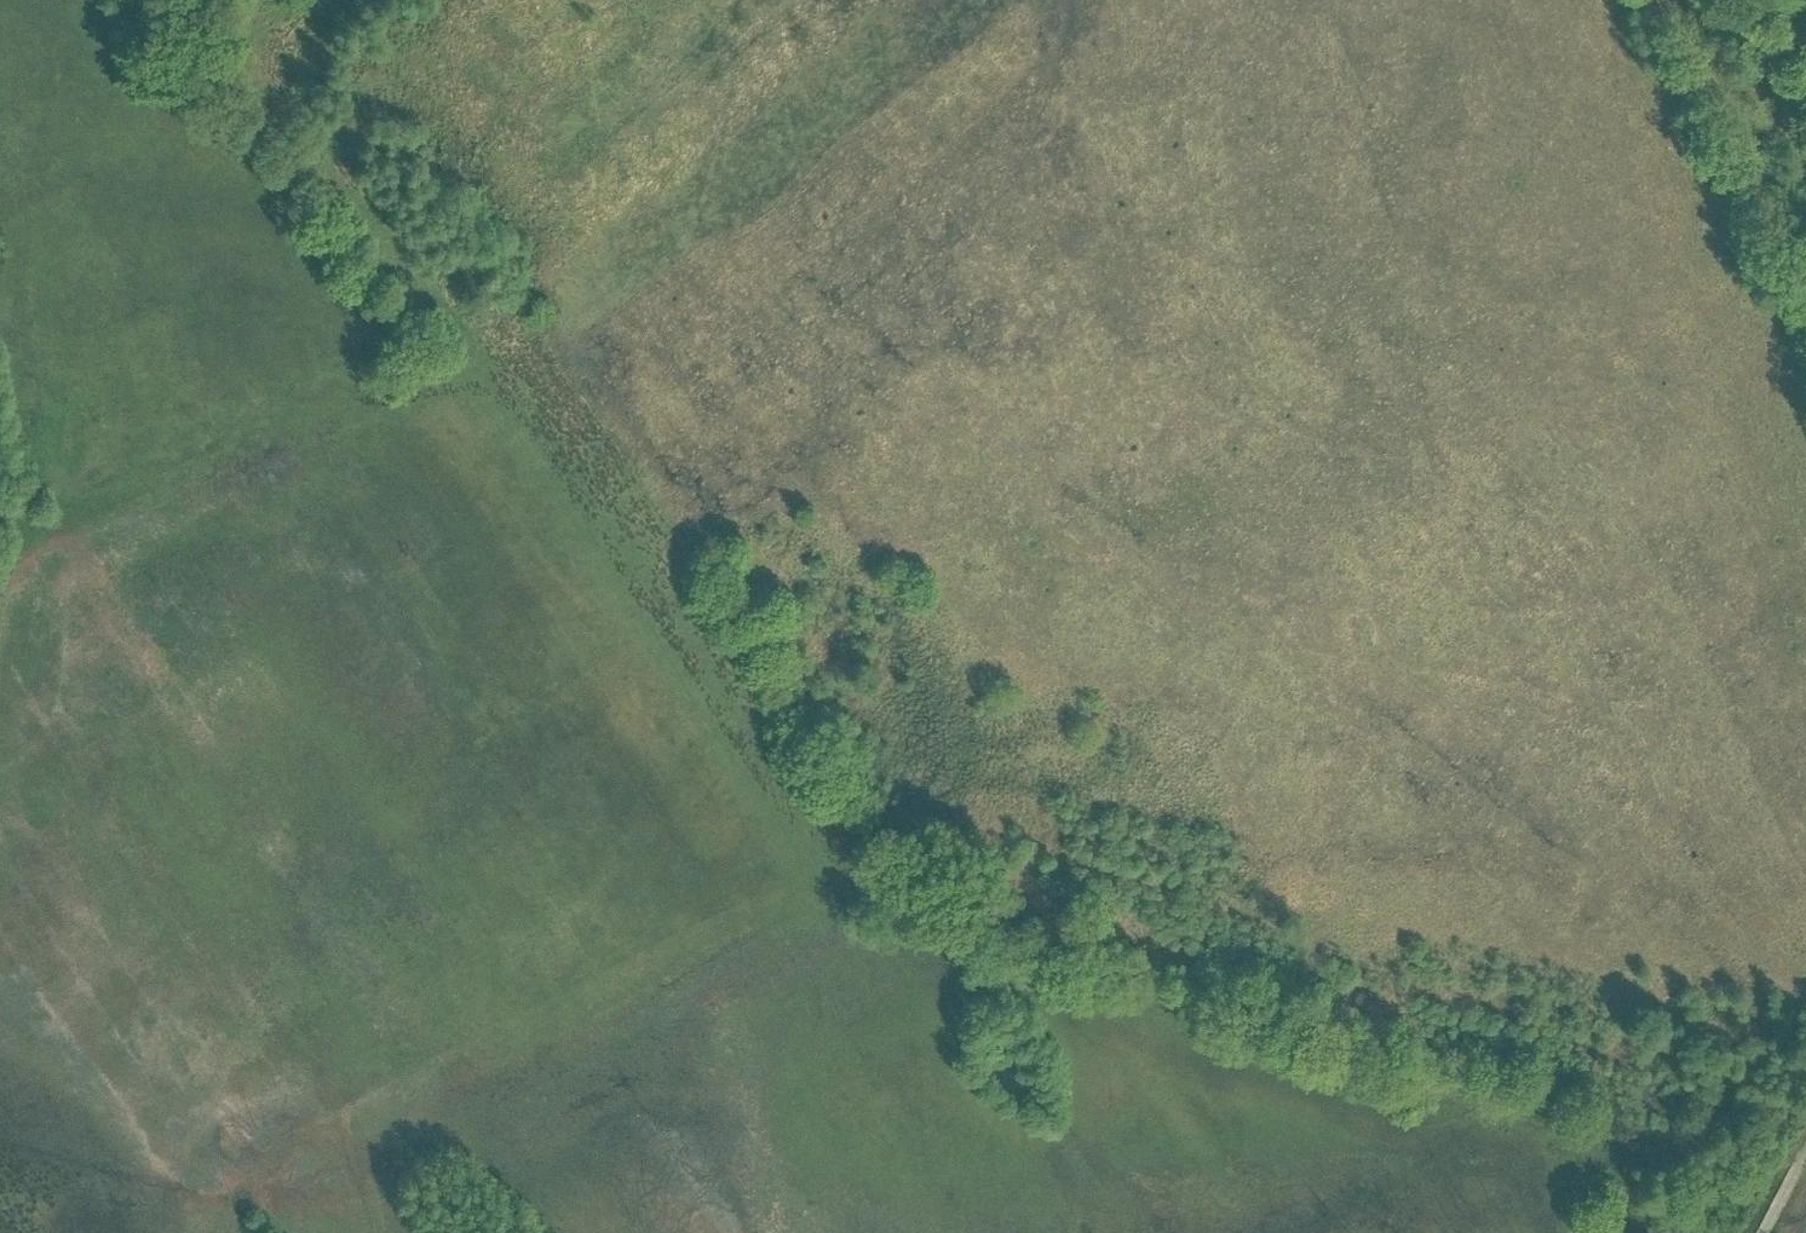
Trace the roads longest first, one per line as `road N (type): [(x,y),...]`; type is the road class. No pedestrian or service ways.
road 1 (track): [(1805,255),(1683,0)]

